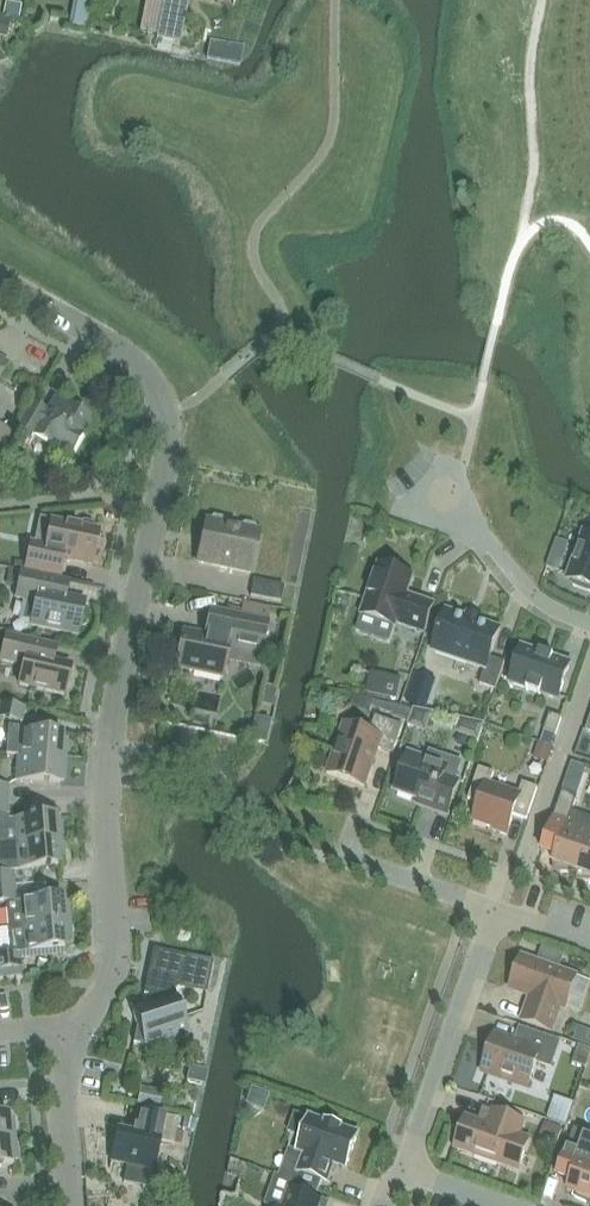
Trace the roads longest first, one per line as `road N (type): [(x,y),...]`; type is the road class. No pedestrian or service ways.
road 1 (residential): [(80,1034),(114,974),(107,823),(115,727),(168,471),(170,418),(123,353),(0,279)]
road 2 (residential): [(401,1174),(494,913)]
road 3 (residential): [(589,624),(540,606),(442,493)]
road 4 (residential): [(71,1205),(61,1102),(80,1034)]
road 5 (residential): [(494,913),(348,860)]

